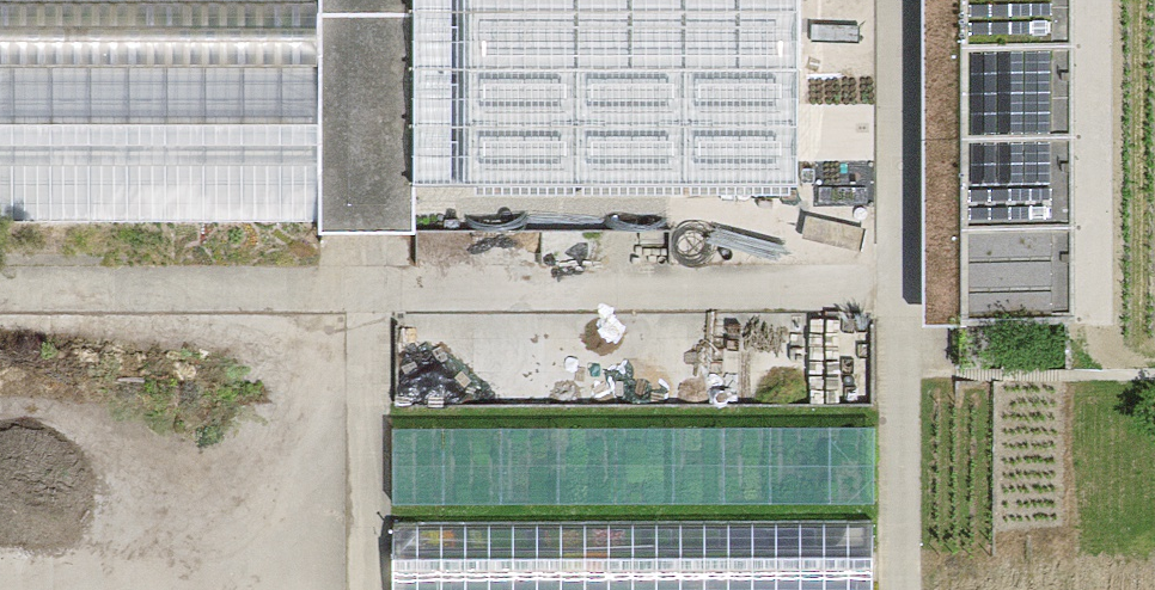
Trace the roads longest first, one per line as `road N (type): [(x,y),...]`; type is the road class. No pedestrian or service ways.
road 1 (track): [(0,289),(899,292)]
road 2 (track): [(370,589),(371,290)]
road 3 (track): [(898,589),(899,353)]

